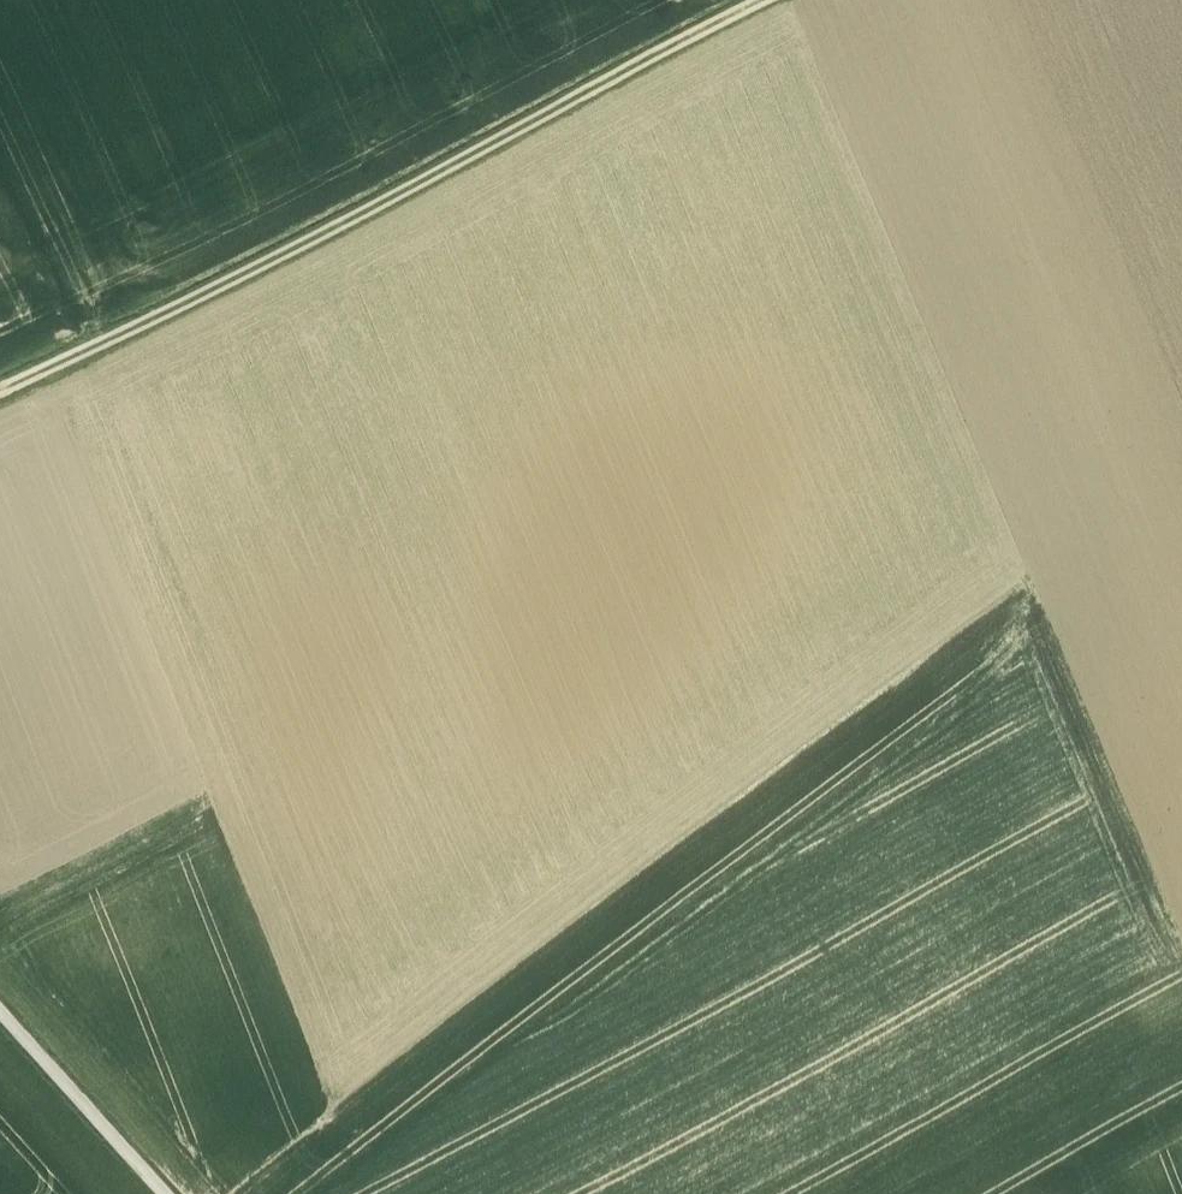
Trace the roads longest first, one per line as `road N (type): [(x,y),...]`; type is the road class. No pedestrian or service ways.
road 1 (track): [(764,0),(0,388)]
road 2 (track): [(0,1006),(169,1193)]

